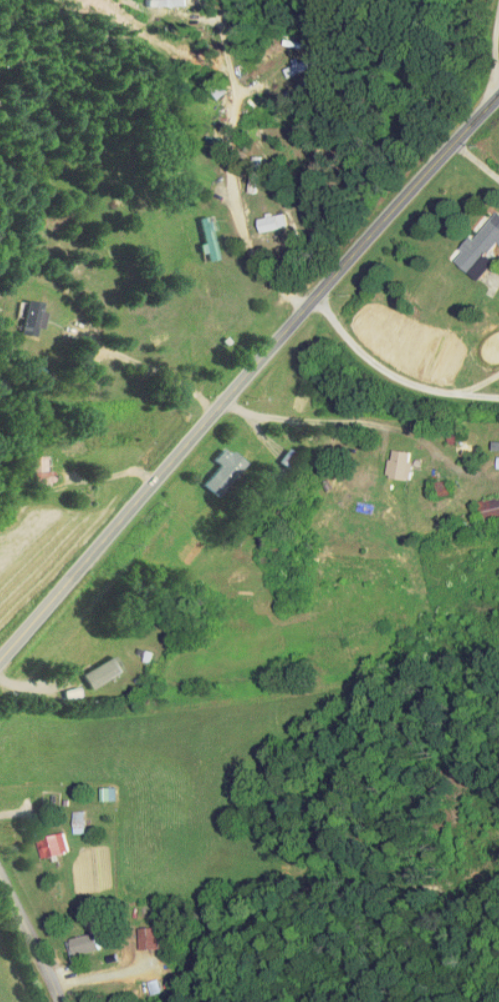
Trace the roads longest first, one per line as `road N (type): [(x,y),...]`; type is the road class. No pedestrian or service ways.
road 1 (residential): [(0,668),(498,100)]
road 2 (residential): [(481,573),(308,588),(223,566),(0,675)]
road 3 (residential): [(58,1001),(0,875)]

